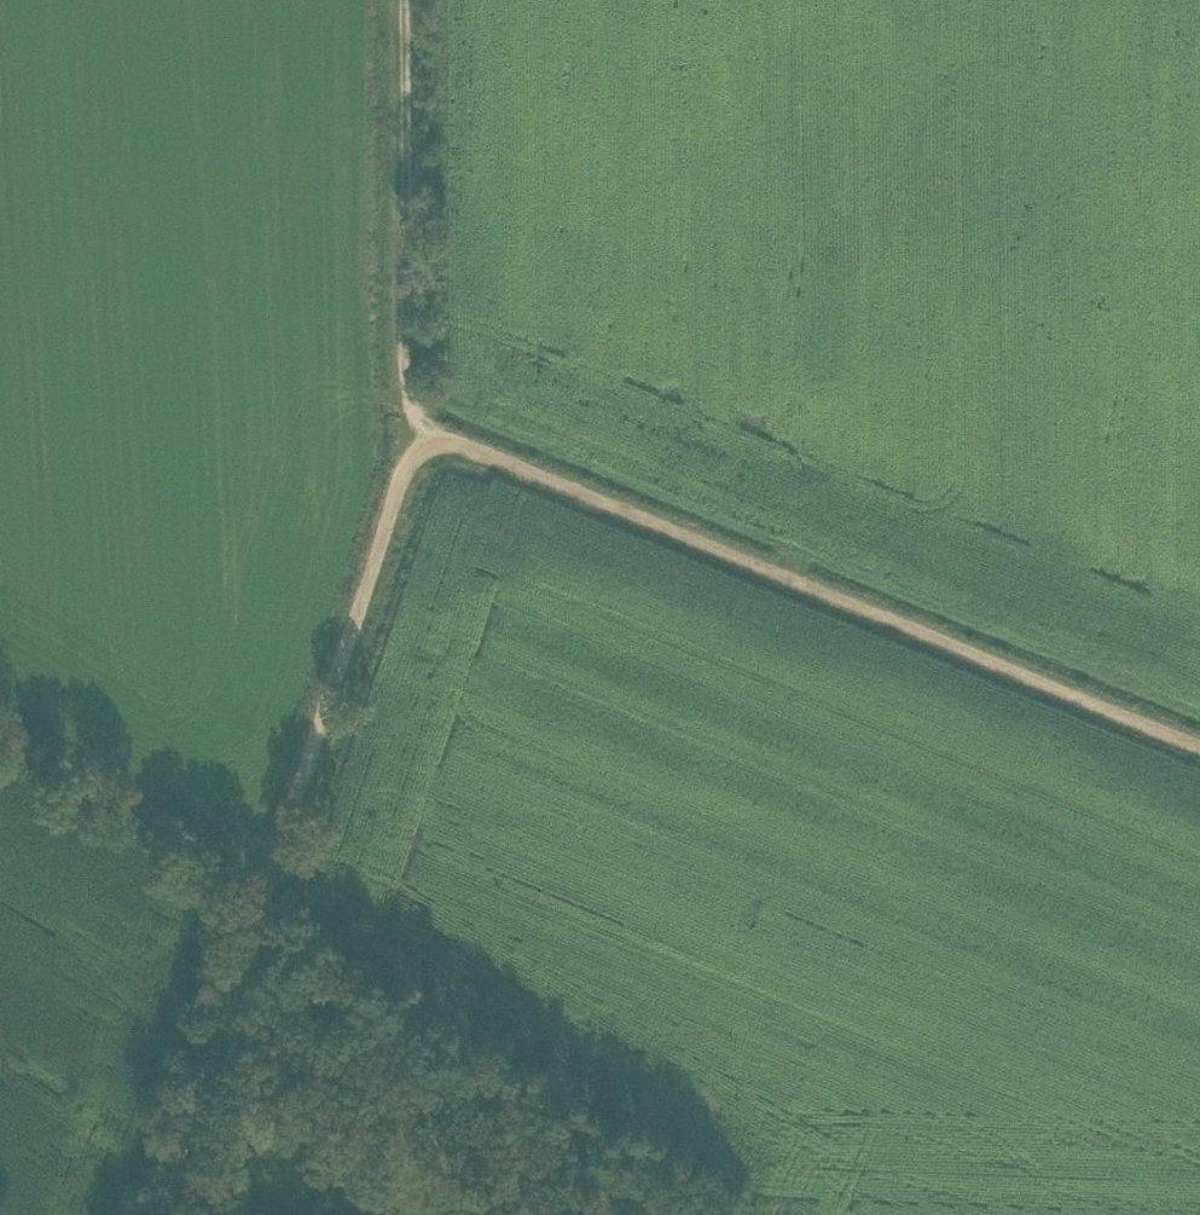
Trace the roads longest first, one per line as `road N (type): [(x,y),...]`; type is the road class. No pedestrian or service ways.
road 1 (track): [(0,733),(258,887),(406,471),(431,440),(457,440),(1199,747)]
road 2 (track): [(398,0),(403,346),(431,440)]
road 3 (track): [(258,887),(155,1214)]

